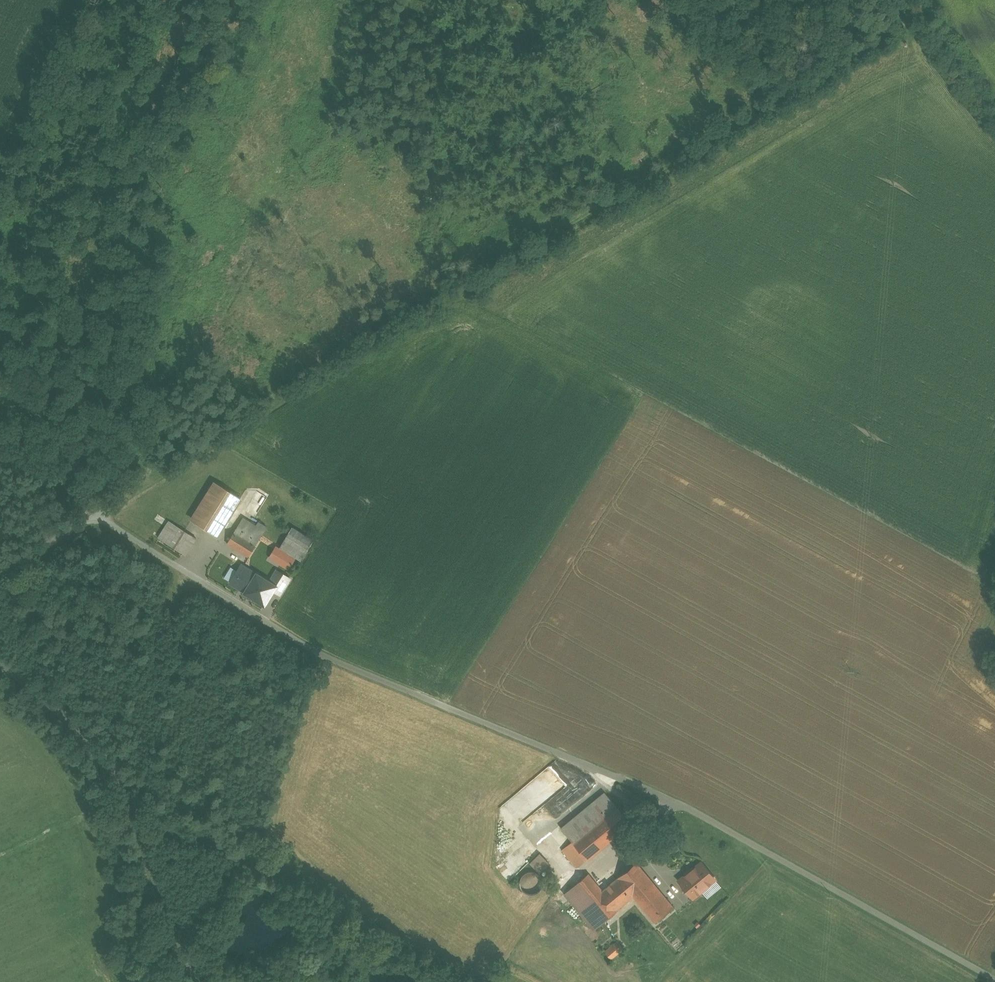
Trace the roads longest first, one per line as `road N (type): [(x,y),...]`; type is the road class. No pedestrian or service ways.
road 1 (unclassified): [(0,577),(34,546),(108,526),(220,584),(321,651),(688,800),(994,973)]
road 2 (unclassified): [(194,981),(106,766),(0,666)]

